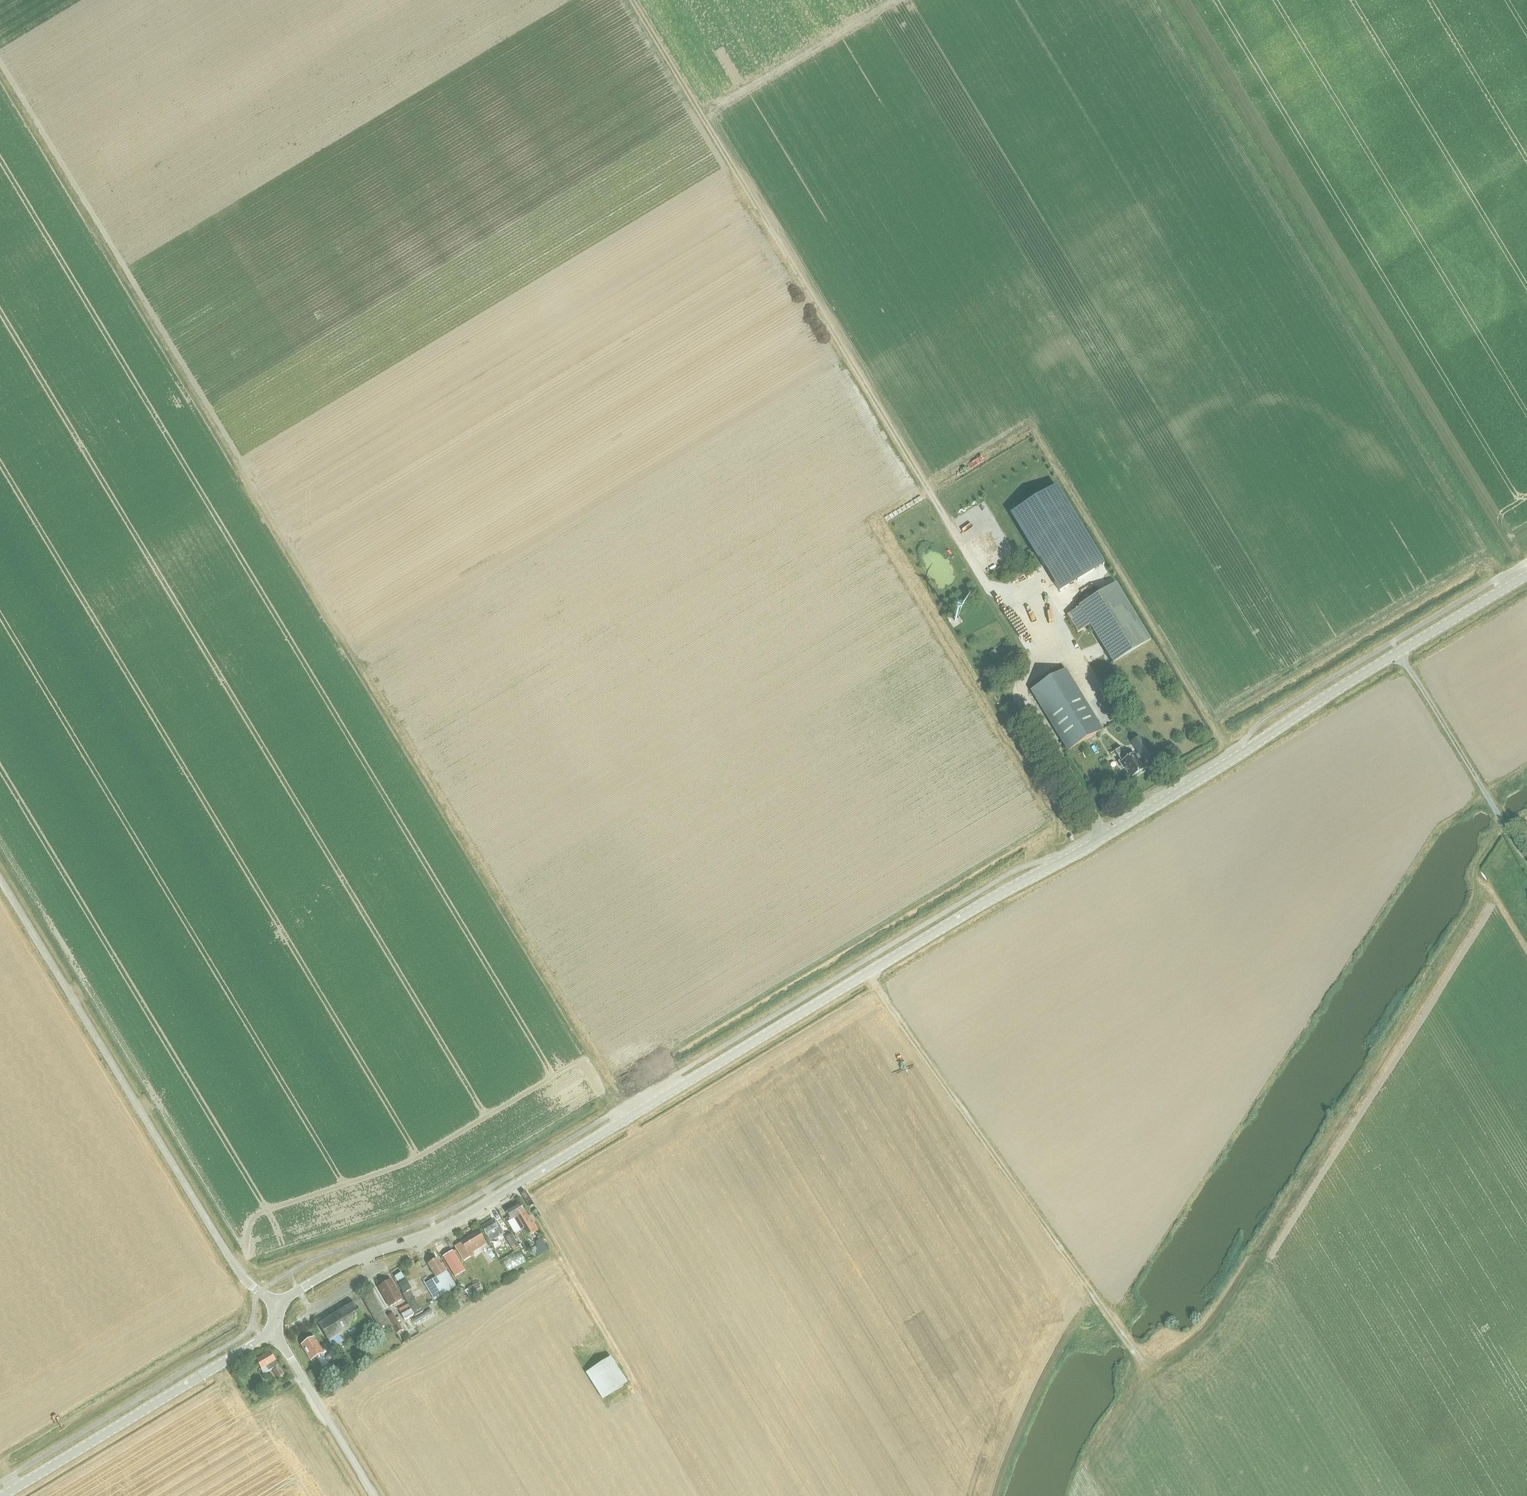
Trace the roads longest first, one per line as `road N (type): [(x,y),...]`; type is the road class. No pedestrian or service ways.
road 1 (tertiary): [(364,1255),(436,1233),(518,1186),(1526,576)]
road 2 (unclassified): [(280,1307),(243,1278),(0,878)]
road 3 (tertiary): [(3,1495),(270,1331)]
road 4 (track): [(638,1387),(518,1186)]
road 5 (unclassified): [(374,1495),(270,1331)]

